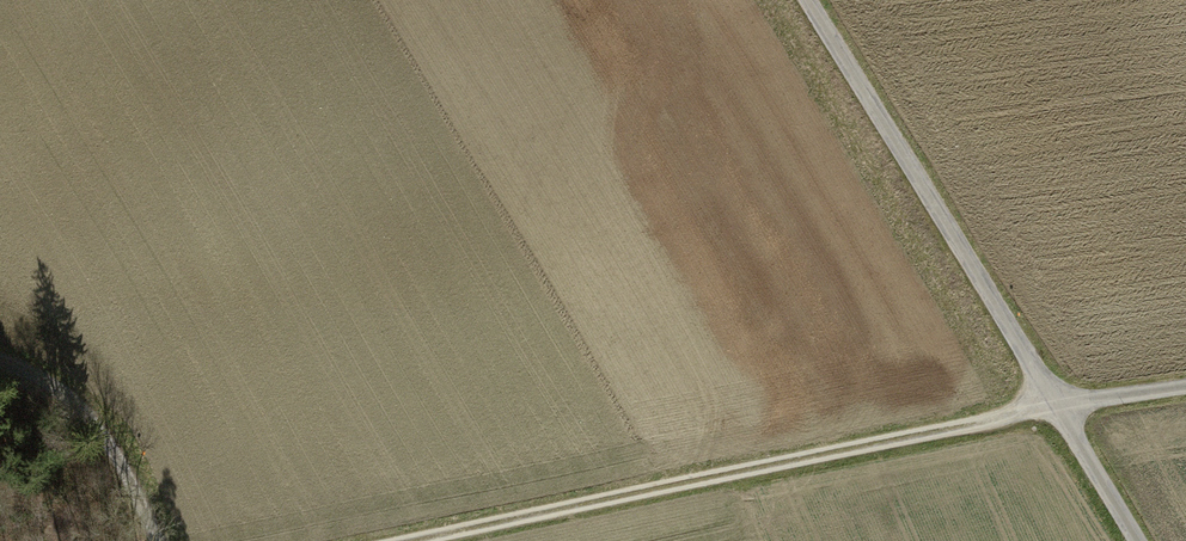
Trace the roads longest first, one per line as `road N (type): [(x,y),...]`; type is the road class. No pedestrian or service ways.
road 1 (track): [(1185,391),(405,540)]
road 2 (residential): [(816,0),(1145,540)]
road 3 (track): [(0,364),(51,381),(106,436),(157,540)]

